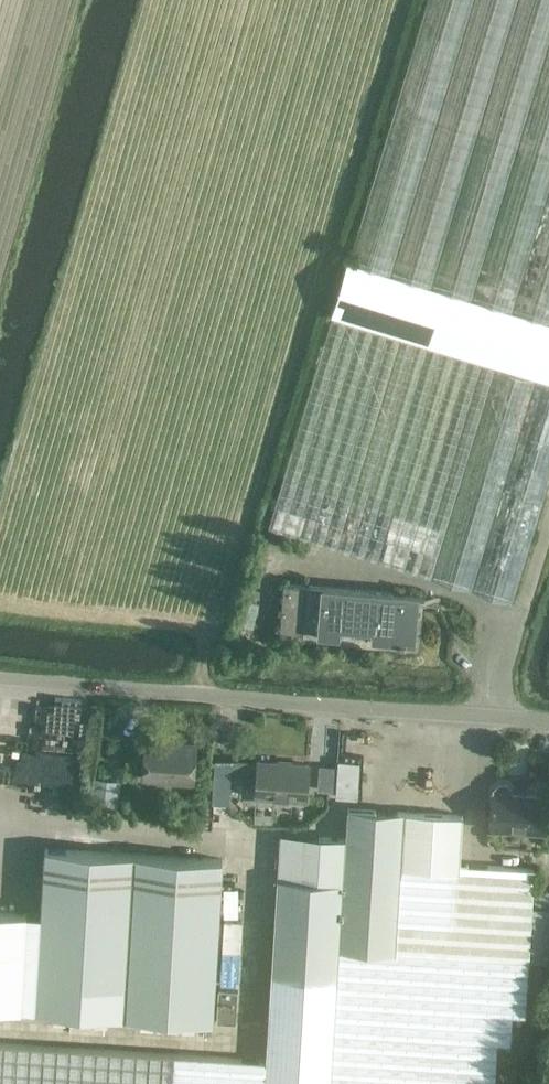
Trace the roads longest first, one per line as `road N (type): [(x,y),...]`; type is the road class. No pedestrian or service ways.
road 1 (unclassified): [(0,679),(548,724)]

